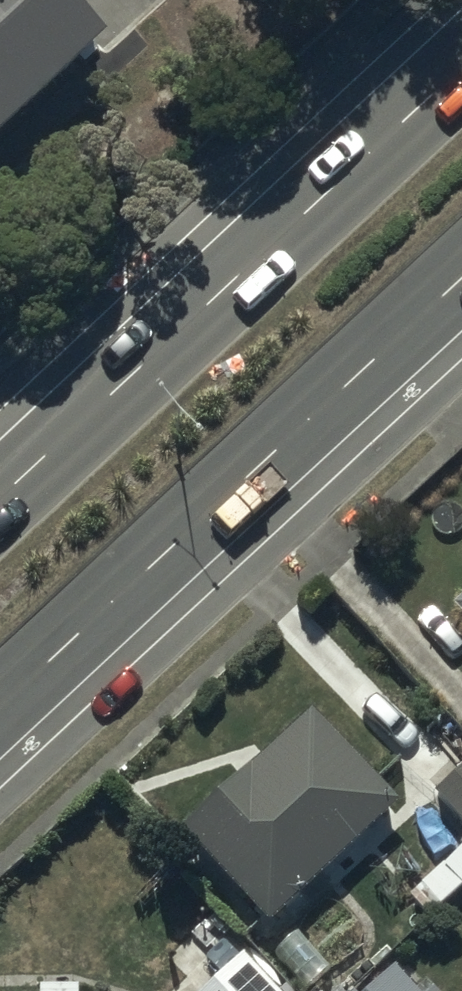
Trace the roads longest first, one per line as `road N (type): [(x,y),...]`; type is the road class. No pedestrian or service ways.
road 1 (primary): [(0,489),(461,59)]
road 2 (primary): [(461,268),(0,696)]

